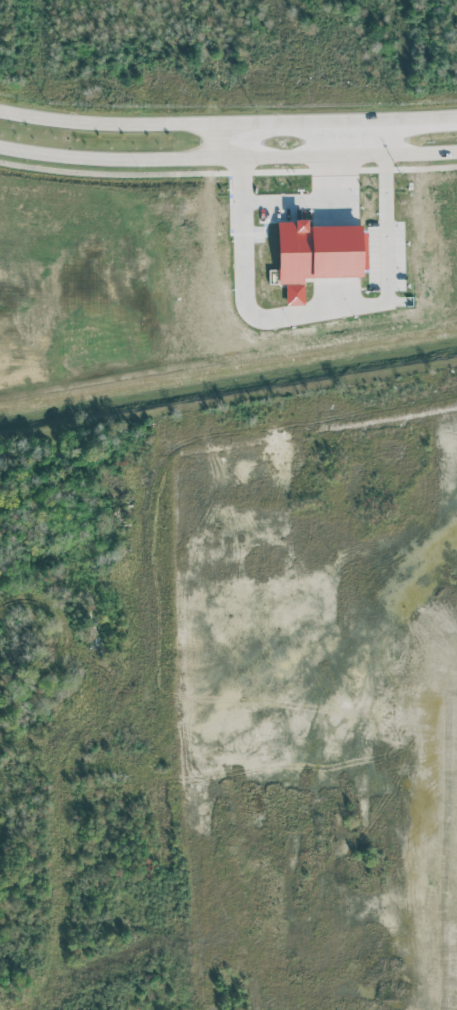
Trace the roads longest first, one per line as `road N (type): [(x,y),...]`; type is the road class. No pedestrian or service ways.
road 1 (secondary): [(0,147),(122,161),(456,149)]
road 2 (secondary): [(456,112),(123,124),(0,110)]
road 3 (track): [(0,715),(66,640),(60,612),(49,604),(0,608)]

